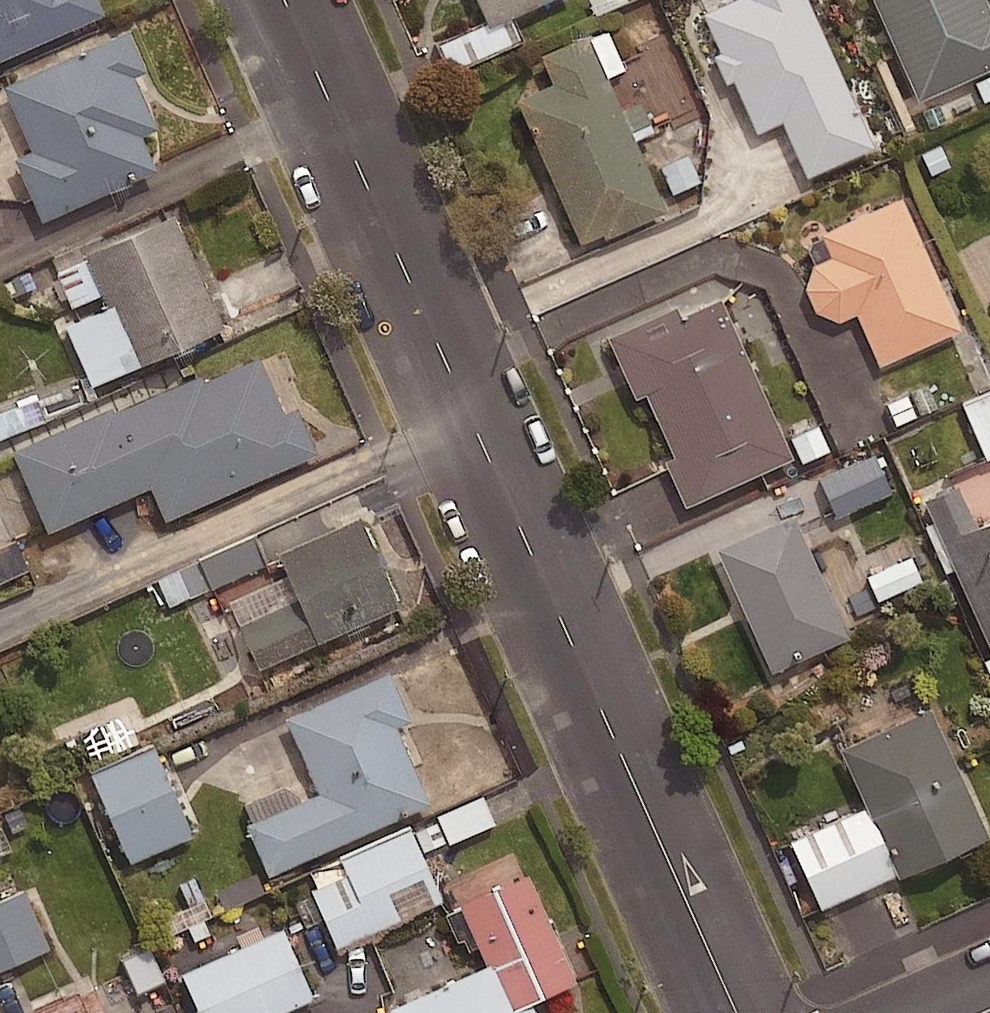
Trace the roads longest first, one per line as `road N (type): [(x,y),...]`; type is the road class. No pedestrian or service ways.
road 1 (residential): [(288,0),(736,1012)]

